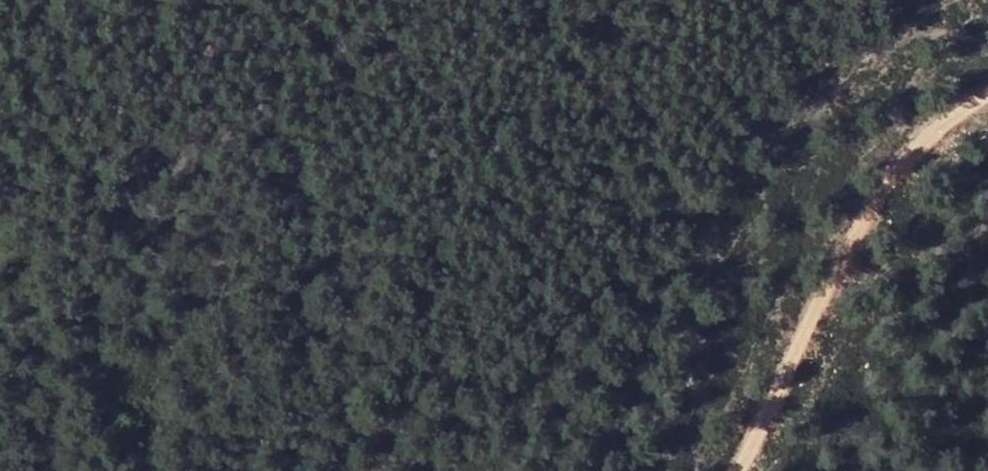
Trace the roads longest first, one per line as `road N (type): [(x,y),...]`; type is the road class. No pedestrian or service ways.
road 1 (track): [(748,470),(845,253),(987,116)]

